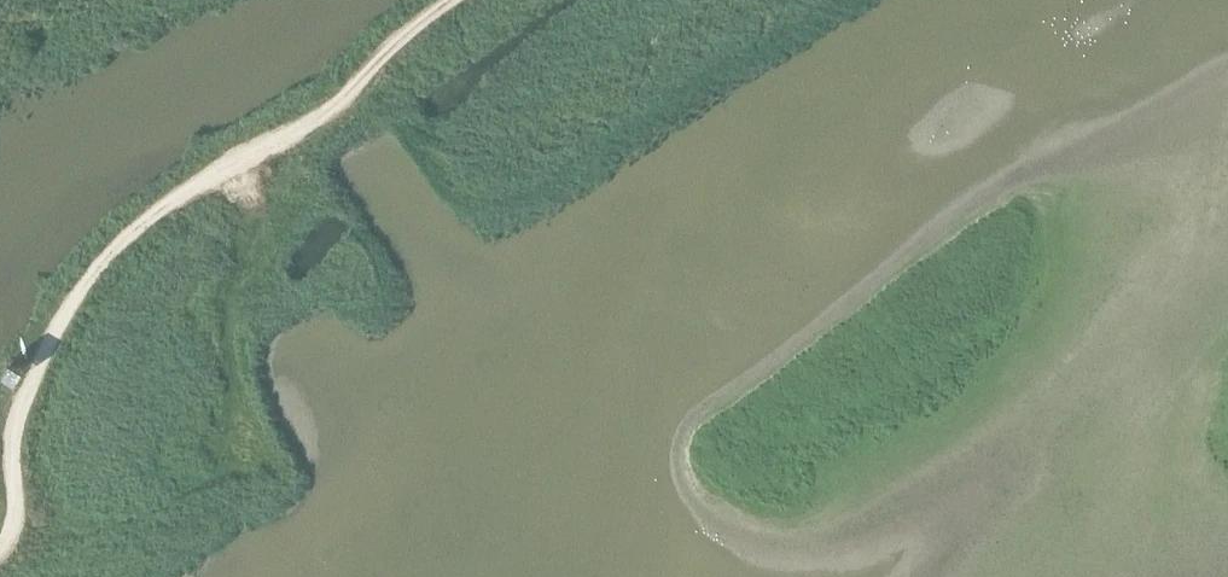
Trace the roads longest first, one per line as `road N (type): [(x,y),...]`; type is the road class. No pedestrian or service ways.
road 1 (track): [(449,0),(337,106),(131,234),(78,293),(44,356),(17,437),(15,528),(0,549)]

